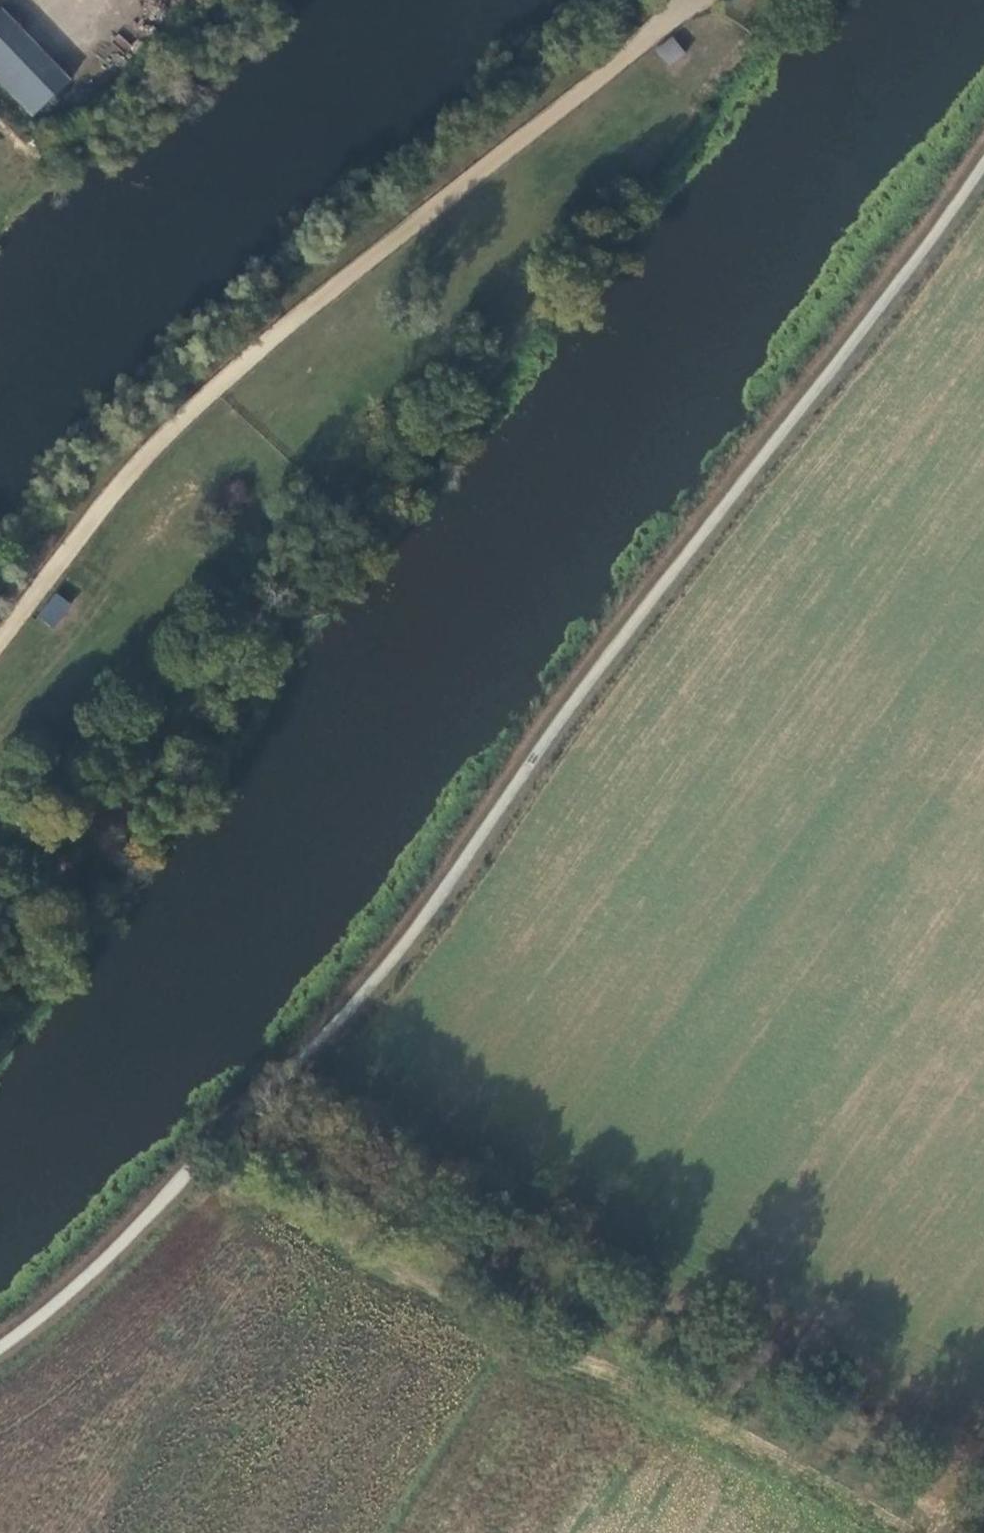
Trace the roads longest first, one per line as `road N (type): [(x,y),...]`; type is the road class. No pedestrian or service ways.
road 1 (track): [(715,0),(155,447),(0,655)]

